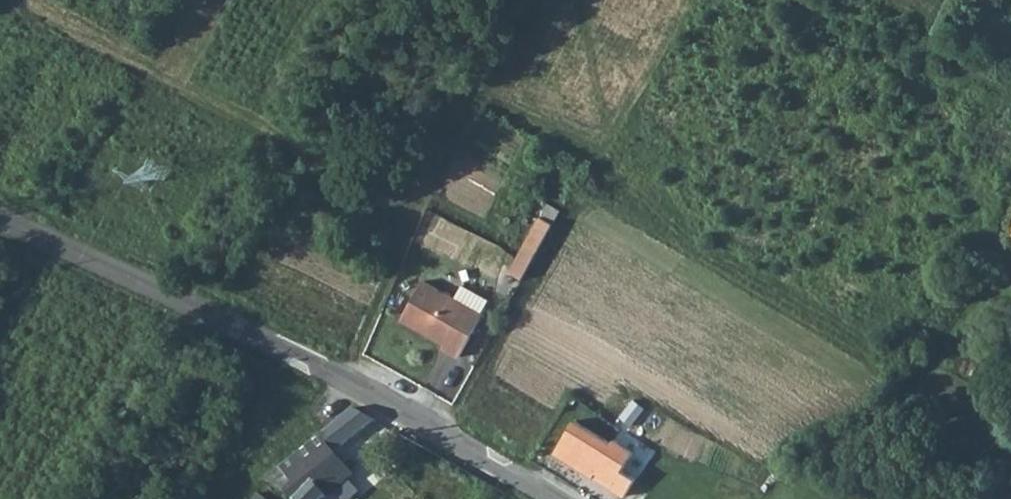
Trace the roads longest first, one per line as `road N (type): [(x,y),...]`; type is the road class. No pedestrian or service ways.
road 1 (tertiary): [(0,215),(278,346),(554,498)]

